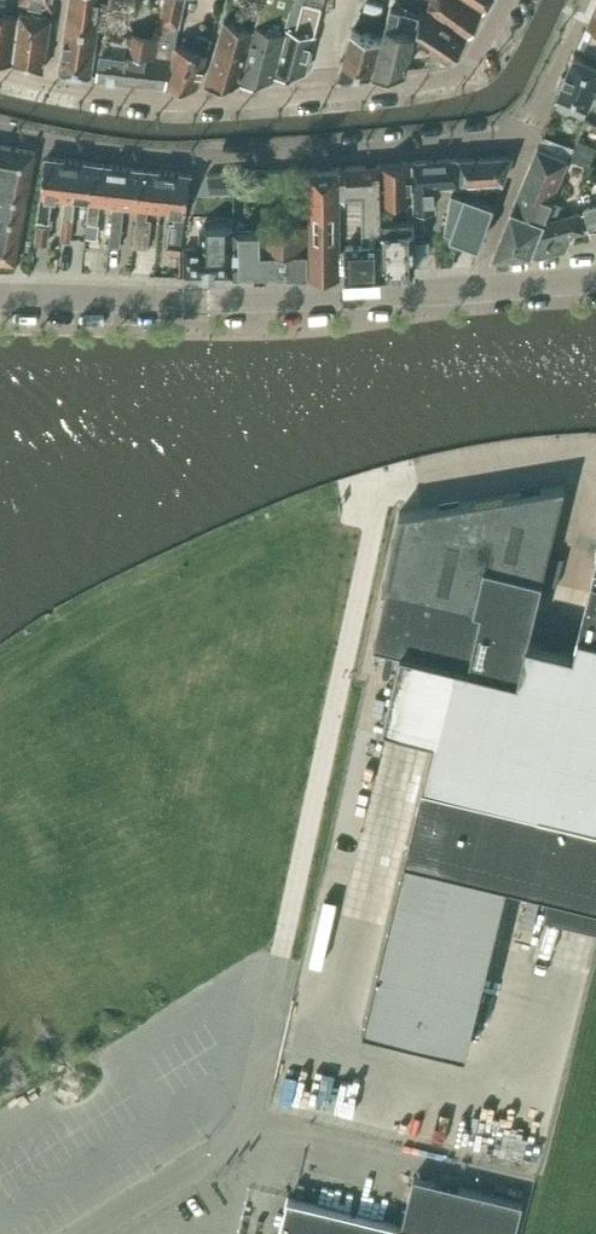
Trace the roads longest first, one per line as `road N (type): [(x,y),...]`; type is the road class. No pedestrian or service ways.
road 1 (residential): [(523,132),(488,142),(188,157),(0,130)]
road 2 (residential): [(52,84),(165,98),(463,75),(480,66),(519,0)]
road 3 (tertiary): [(475,288),(196,299),(0,293)]
road 4 (unclassified): [(595,454),(405,481)]
road 5 (residential): [(523,132),(526,154),(475,288)]
road 6 (residential): [(523,132),(585,0)]
road 7 (tertiary): [(595,278),(475,288)]

